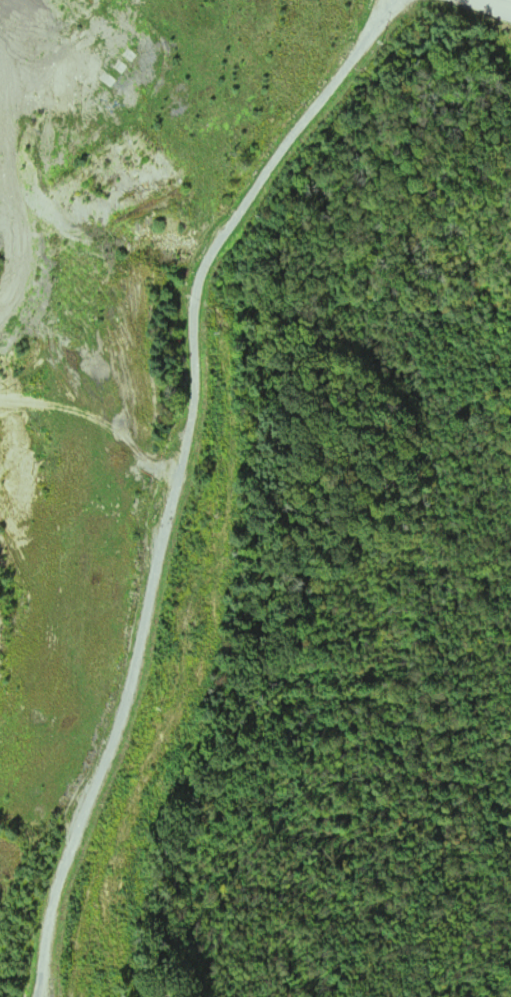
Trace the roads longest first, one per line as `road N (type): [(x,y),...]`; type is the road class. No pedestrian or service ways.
road 1 (track): [(407,17),(352,69),(275,218),(218,243),(184,229),(132,101),(112,116),(36,242),(0,655)]
road 2 (residential): [(381,0),(510,76)]

